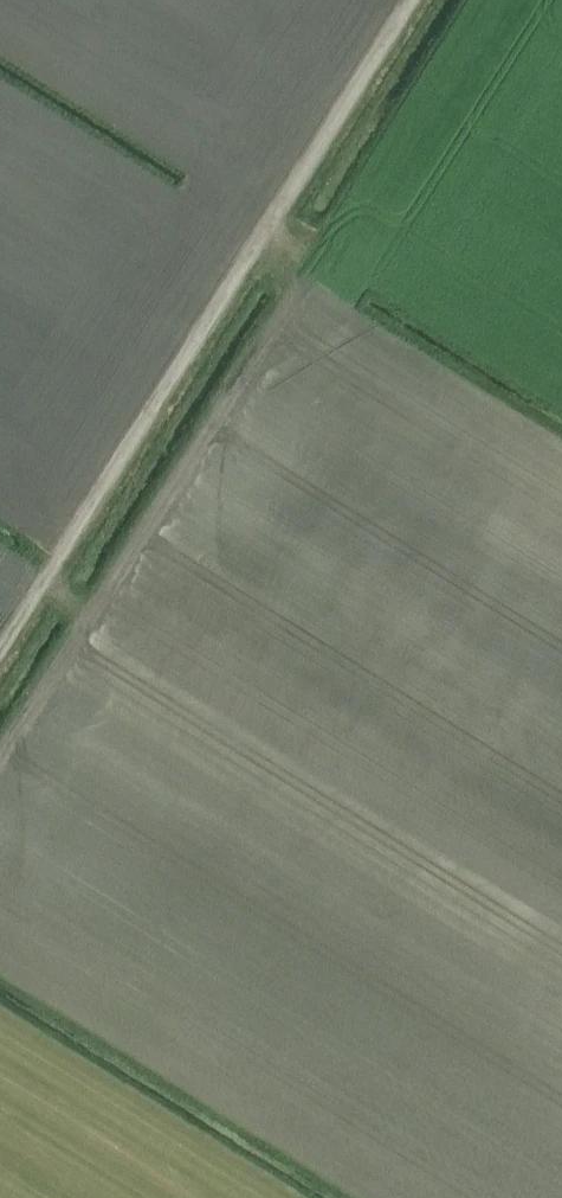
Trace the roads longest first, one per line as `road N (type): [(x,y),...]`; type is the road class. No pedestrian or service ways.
road 1 (track): [(0,649),(410,0)]

